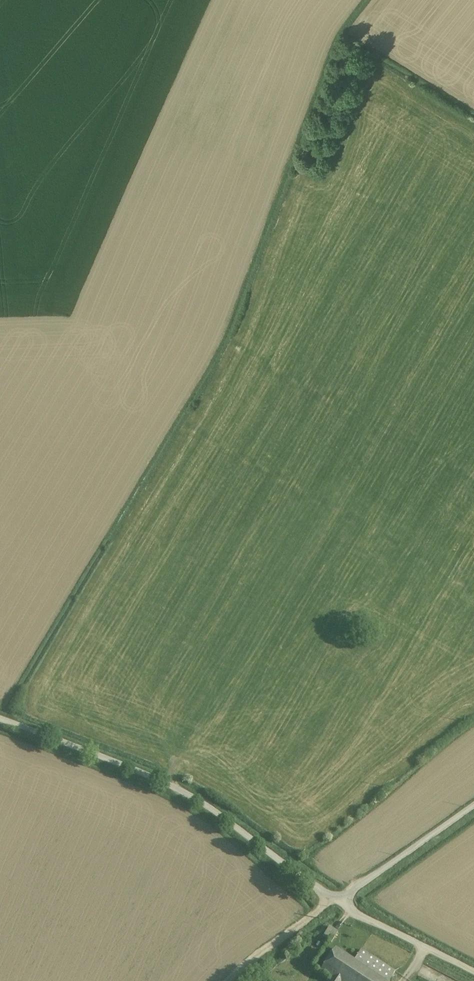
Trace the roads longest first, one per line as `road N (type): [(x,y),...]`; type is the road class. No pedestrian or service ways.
road 1 (unclassified): [(340,902),(171,785),(0,718)]
road 2 (residential): [(340,902),(473,803)]
road 3 (unclassified): [(473,973),(340,902)]

